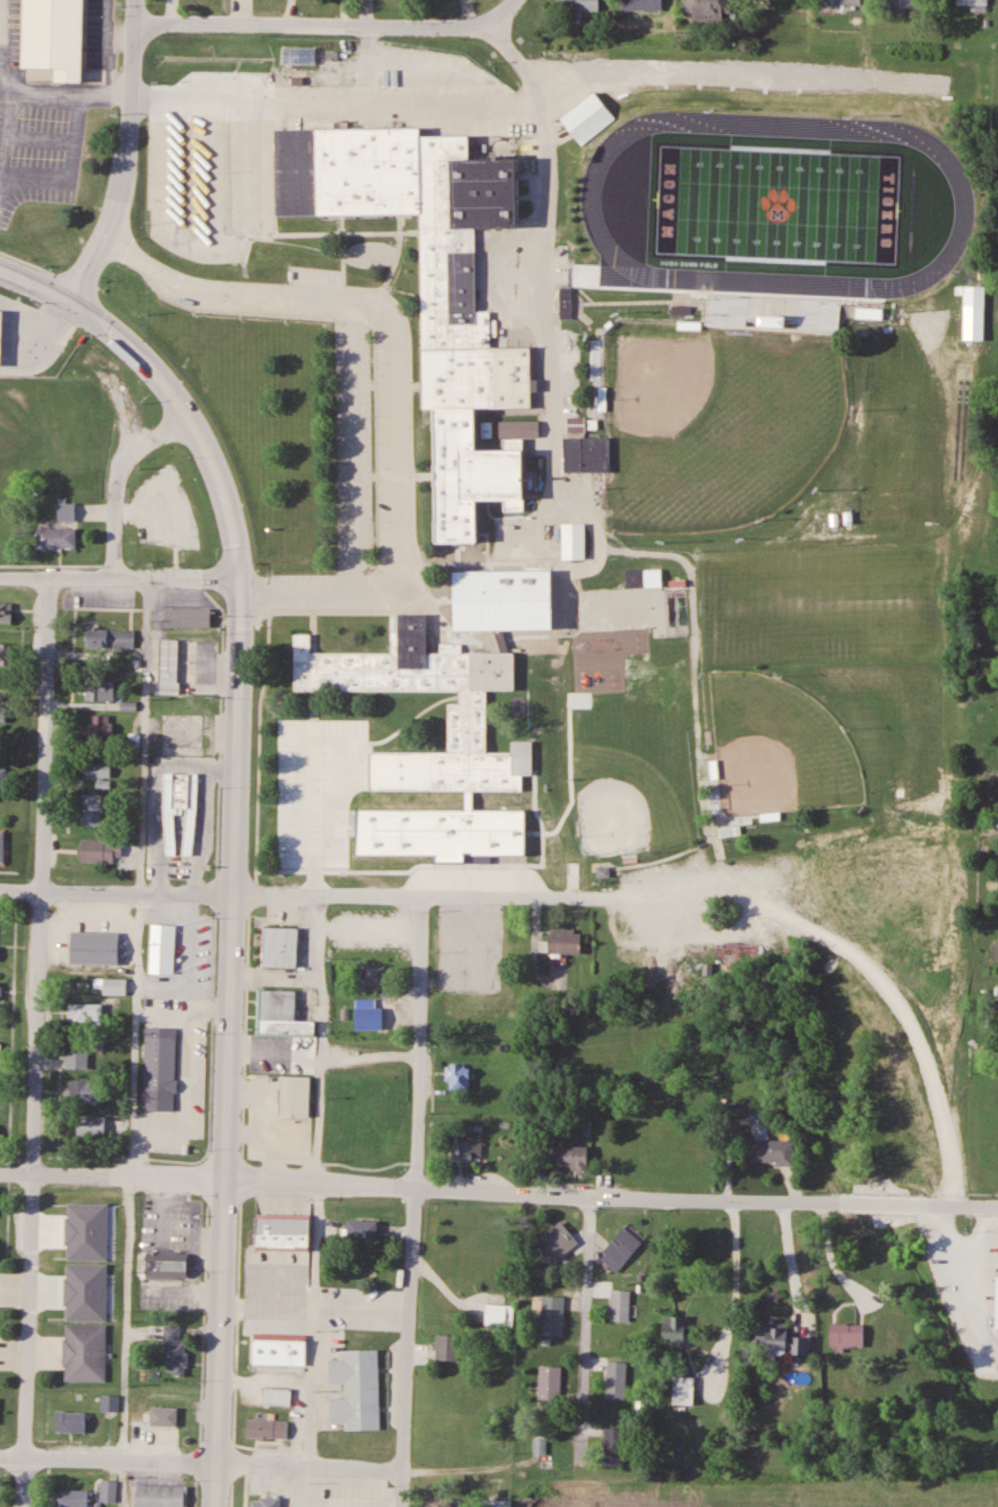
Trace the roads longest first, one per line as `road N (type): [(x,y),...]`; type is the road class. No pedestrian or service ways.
road 1 (trunk): [(214,1506),(238,538),(216,466),(188,412),(140,352),(77,300),(0,265)]
road 2 (residential): [(997,1207),(589,1199),(0,1170)]
road 3 (residential): [(19,1506),(46,581)]
road 4 (residential): [(238,578),(274,597),(407,583),(394,330),(369,300),(195,287),(109,230)]
road 5 (residential): [(682,898),(0,891)]
road 6 (residential): [(403,1506),(421,1041),(418,898)]
road 7 (residential): [(502,1471),(0,1457)]
road 8 (residential): [(134,21),(457,26),(512,0)]
road 9 (residential): [(77,300),(123,186),(135,0)]
road 10 (residential): [(583,1440),(589,1199)]
road 11 (residential): [(238,578),(0,581)]
road 12 (residential): [(0,82),(43,97),(134,98)]

